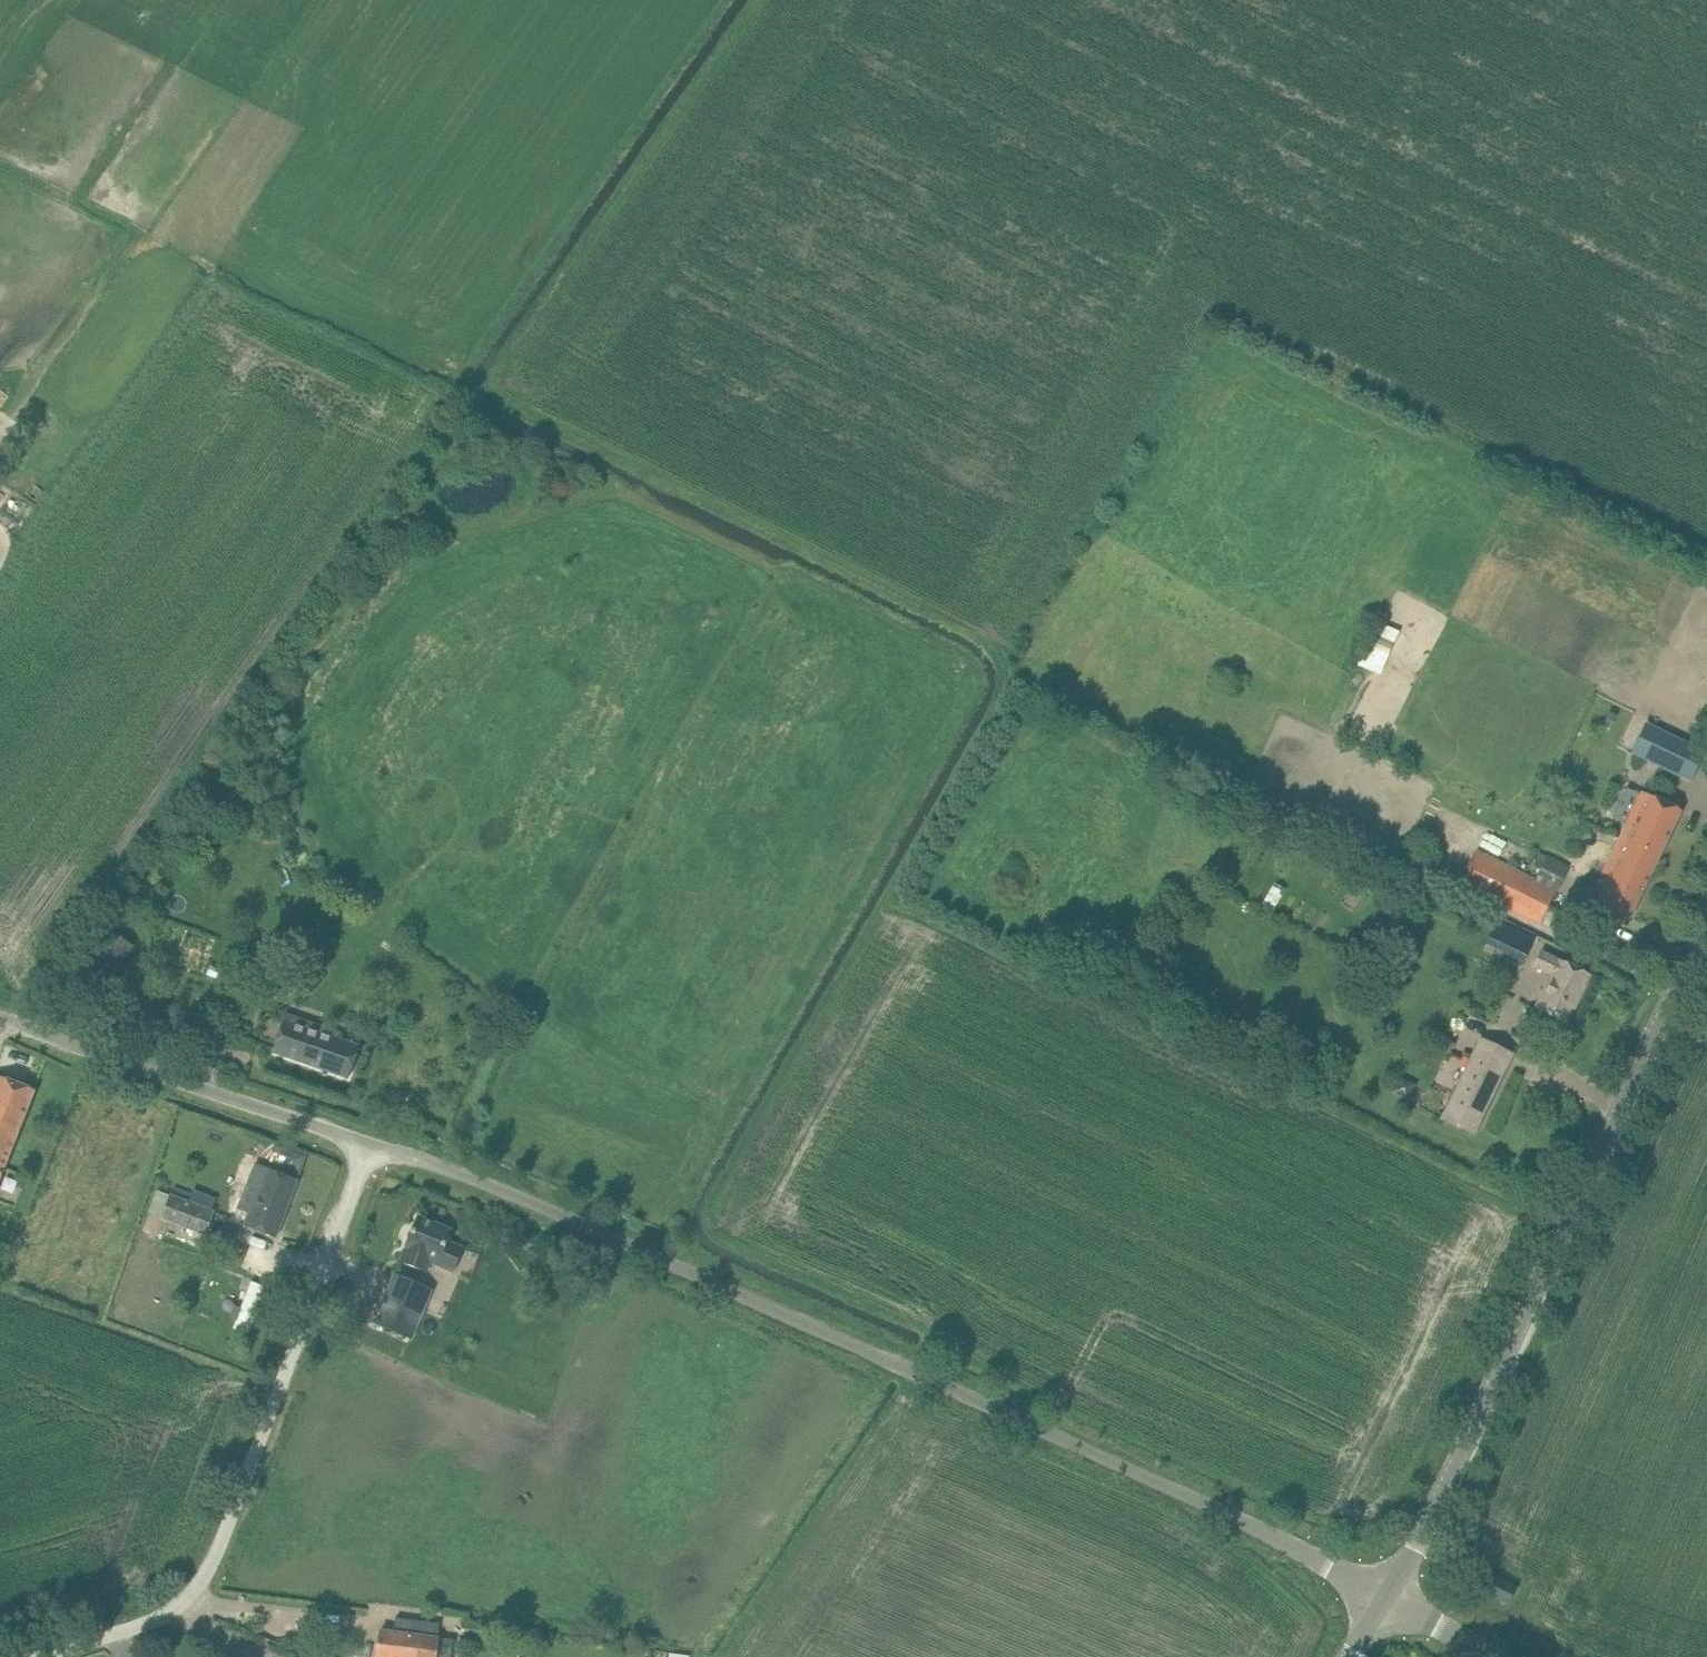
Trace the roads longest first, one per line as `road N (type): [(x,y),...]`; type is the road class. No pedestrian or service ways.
road 1 (unclassified): [(1391,1600),(1216,1510),(375,1141)]
road 2 (tertiary): [(1391,1600),(1706,910)]
road 3 (unclassified): [(39,1656),(174,1611),(205,1576),(375,1141)]
road 4 (unclassified): [(375,1141),(0,1014)]

